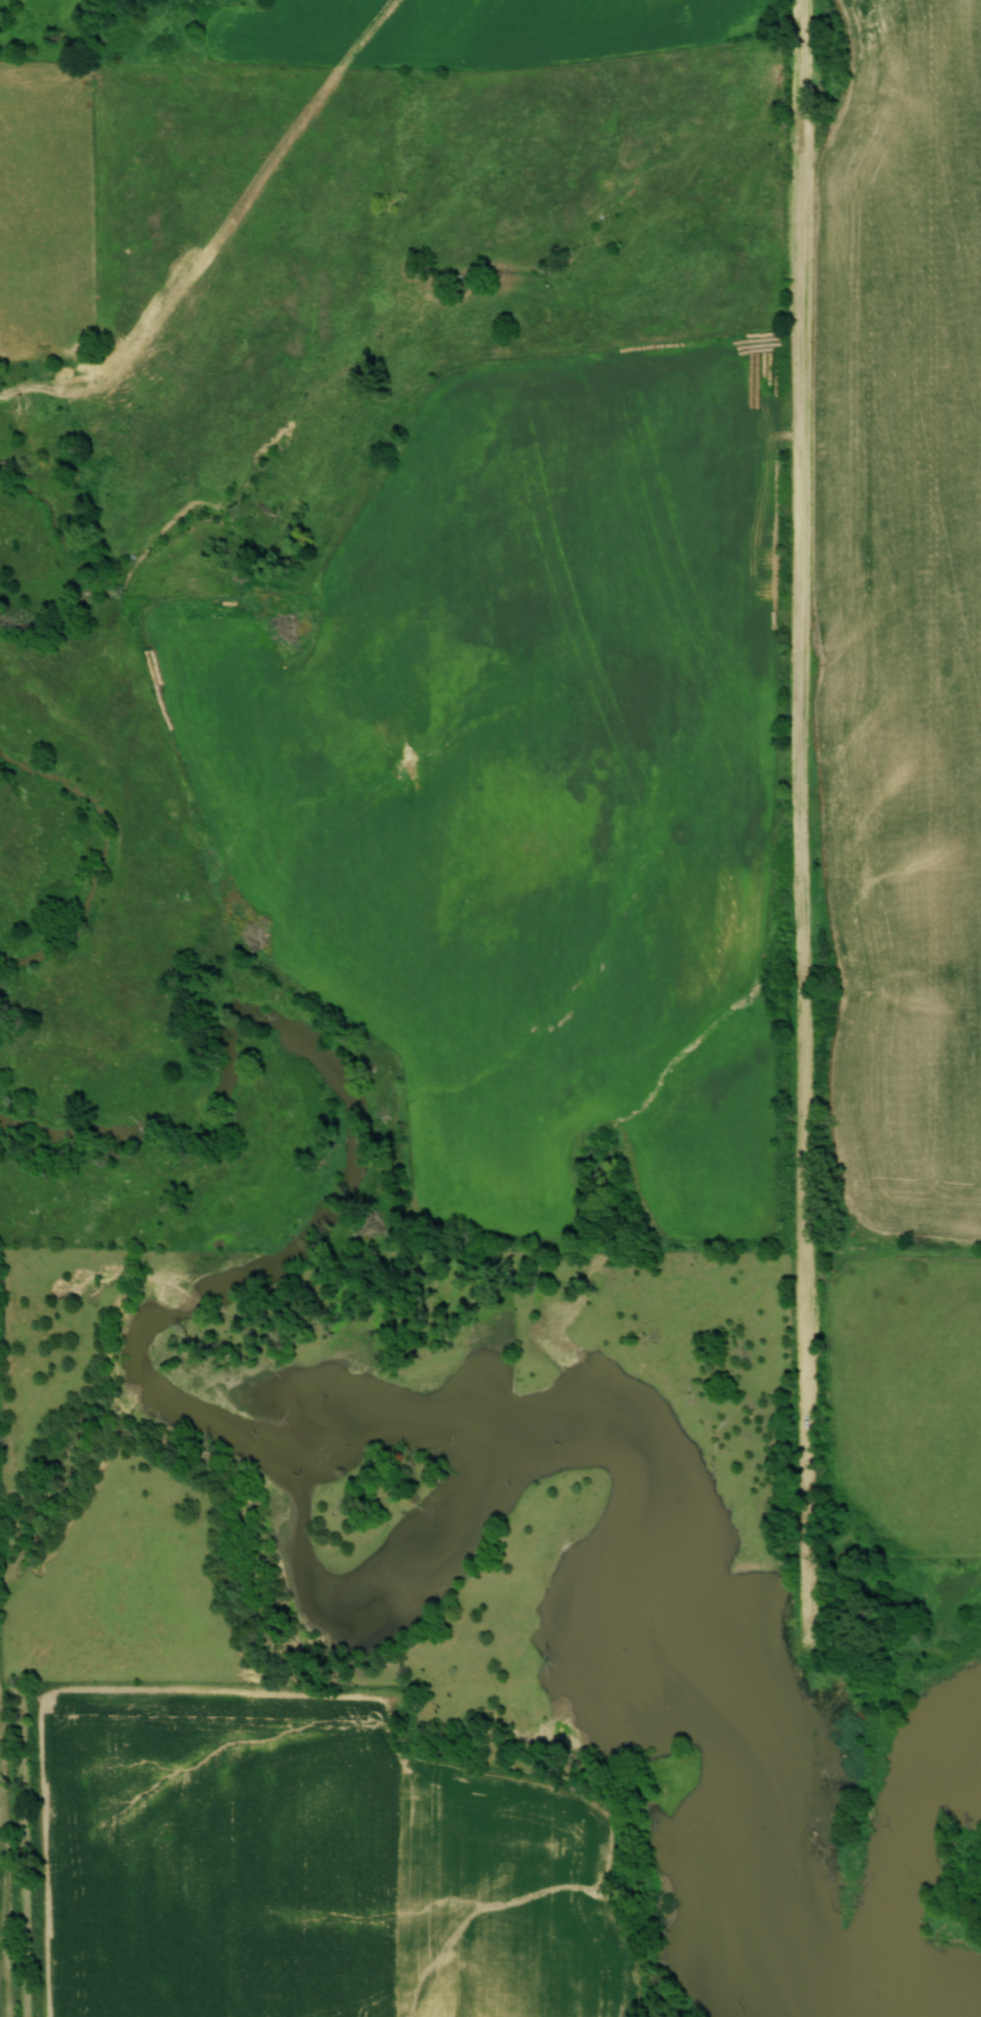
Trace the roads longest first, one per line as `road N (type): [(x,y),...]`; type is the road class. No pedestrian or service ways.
road 1 (residential): [(809,1617),(807,0)]

